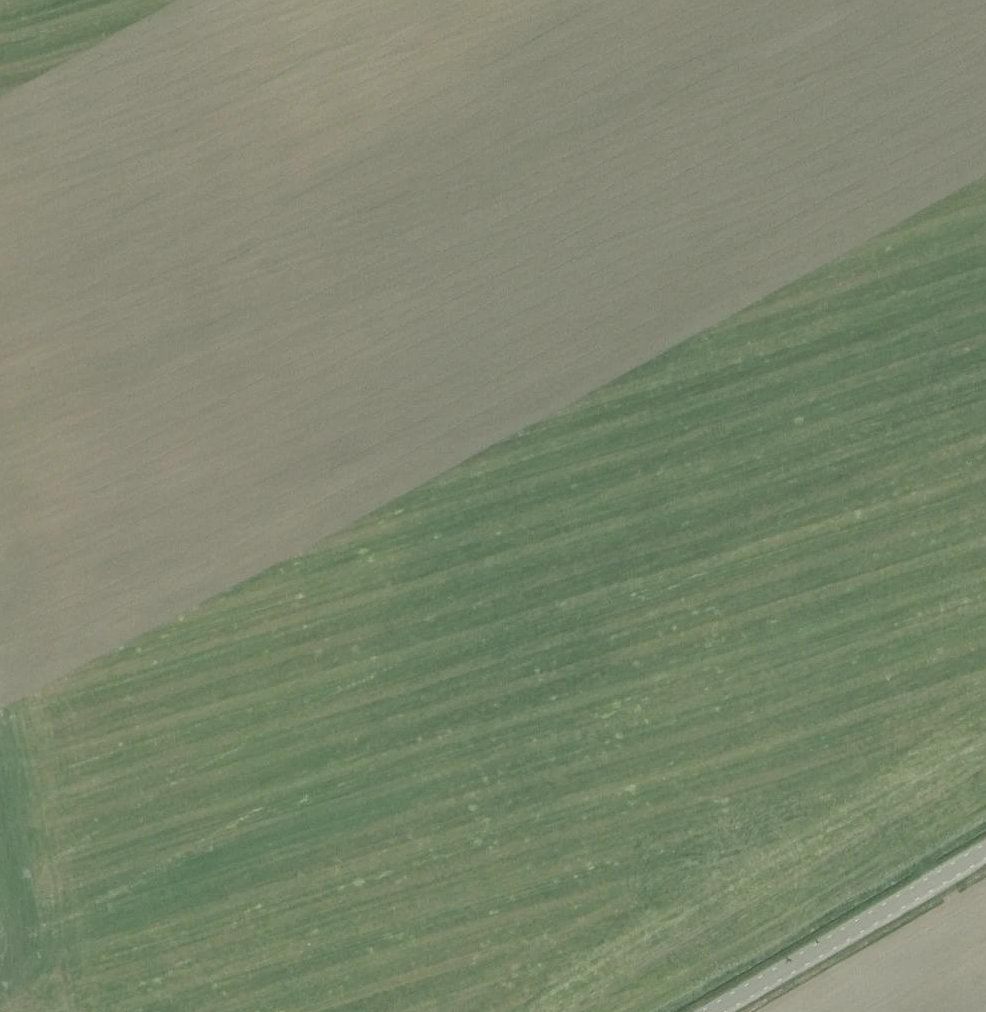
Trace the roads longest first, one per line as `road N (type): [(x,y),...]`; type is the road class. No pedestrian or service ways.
road 1 (unclassified): [(719,1011),(985,848)]

